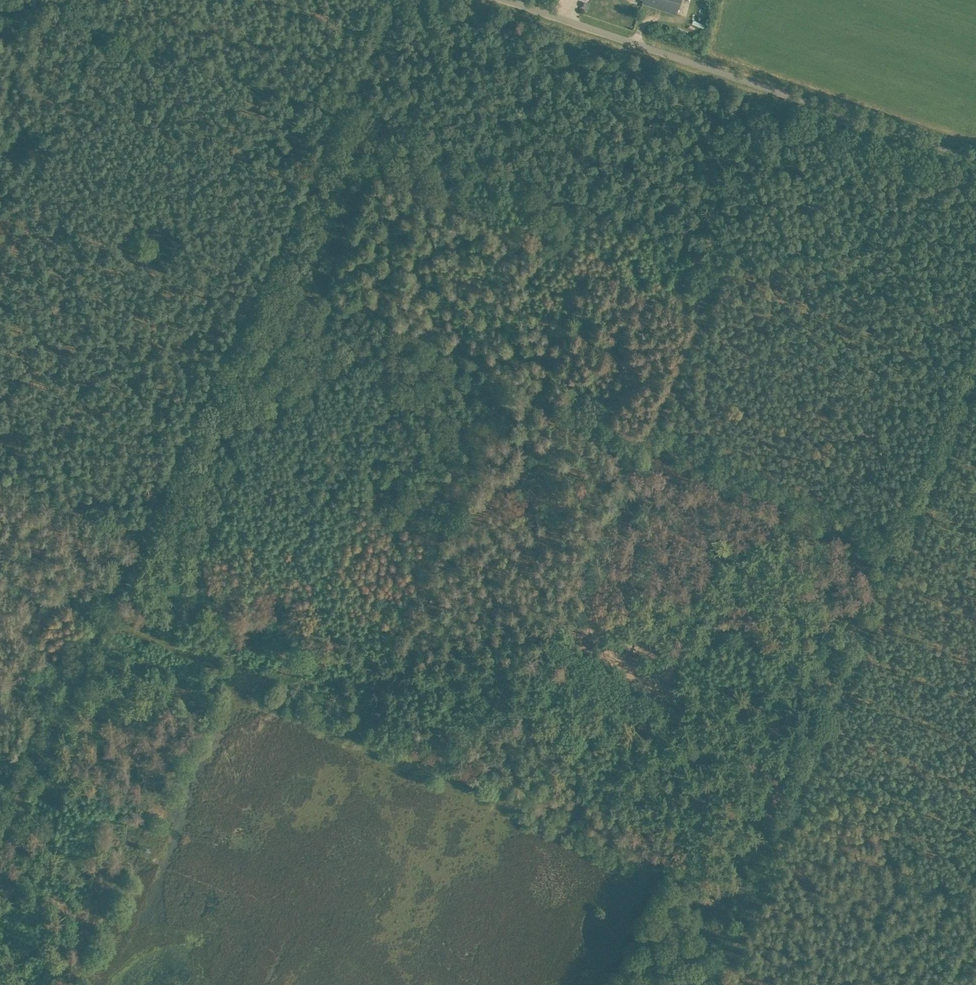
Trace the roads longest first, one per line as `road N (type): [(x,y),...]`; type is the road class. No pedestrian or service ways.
road 1 (track): [(0,840),(397,0)]
road 2 (track): [(975,372),(711,984)]
road 3 (unclassified): [(975,159),(508,0)]

